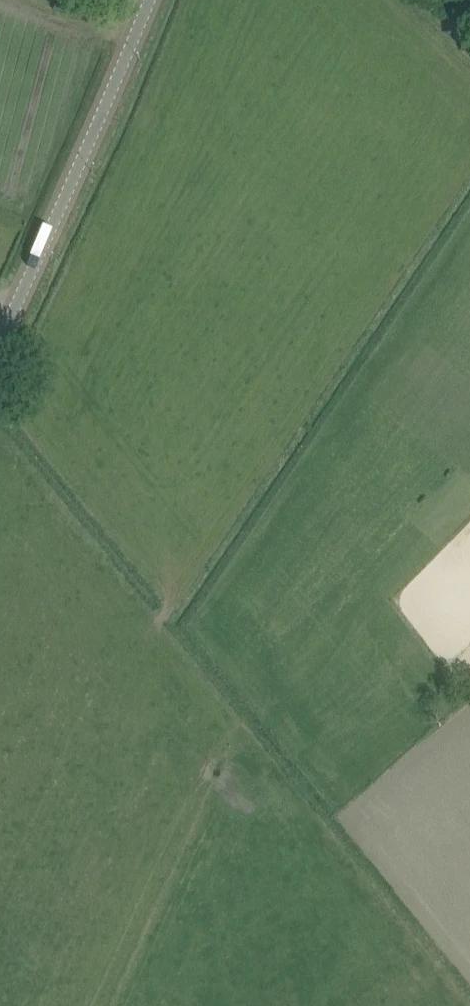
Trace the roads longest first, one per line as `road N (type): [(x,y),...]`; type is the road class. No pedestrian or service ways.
road 1 (tertiary): [(0,338),(149,0)]

